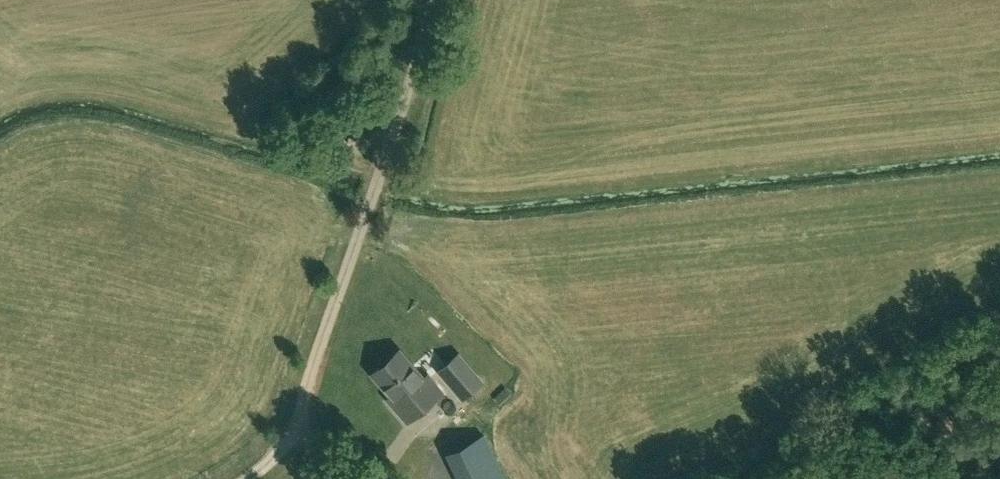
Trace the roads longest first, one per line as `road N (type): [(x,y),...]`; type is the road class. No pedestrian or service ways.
road 1 (residential): [(339,478),(303,436),(304,399),(438,0)]

